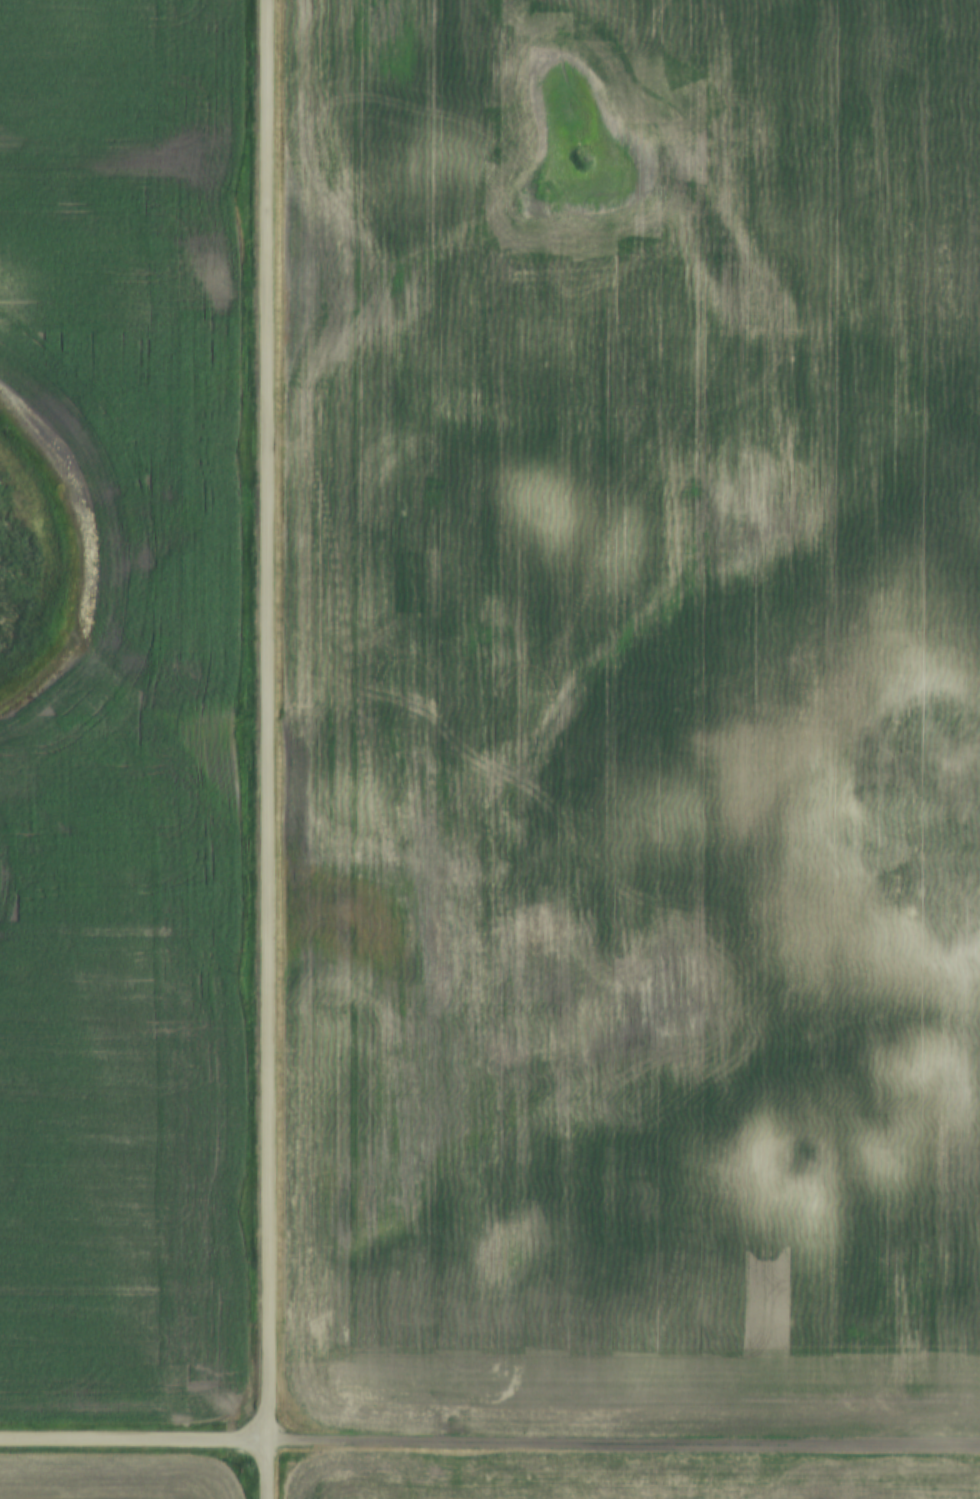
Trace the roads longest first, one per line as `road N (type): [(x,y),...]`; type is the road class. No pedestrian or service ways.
road 1 (residential): [(272,1498),(270,0)]
road 2 (track): [(272,1445),(979,1445)]
road 3 (residential): [(0,1442),(272,1445)]

